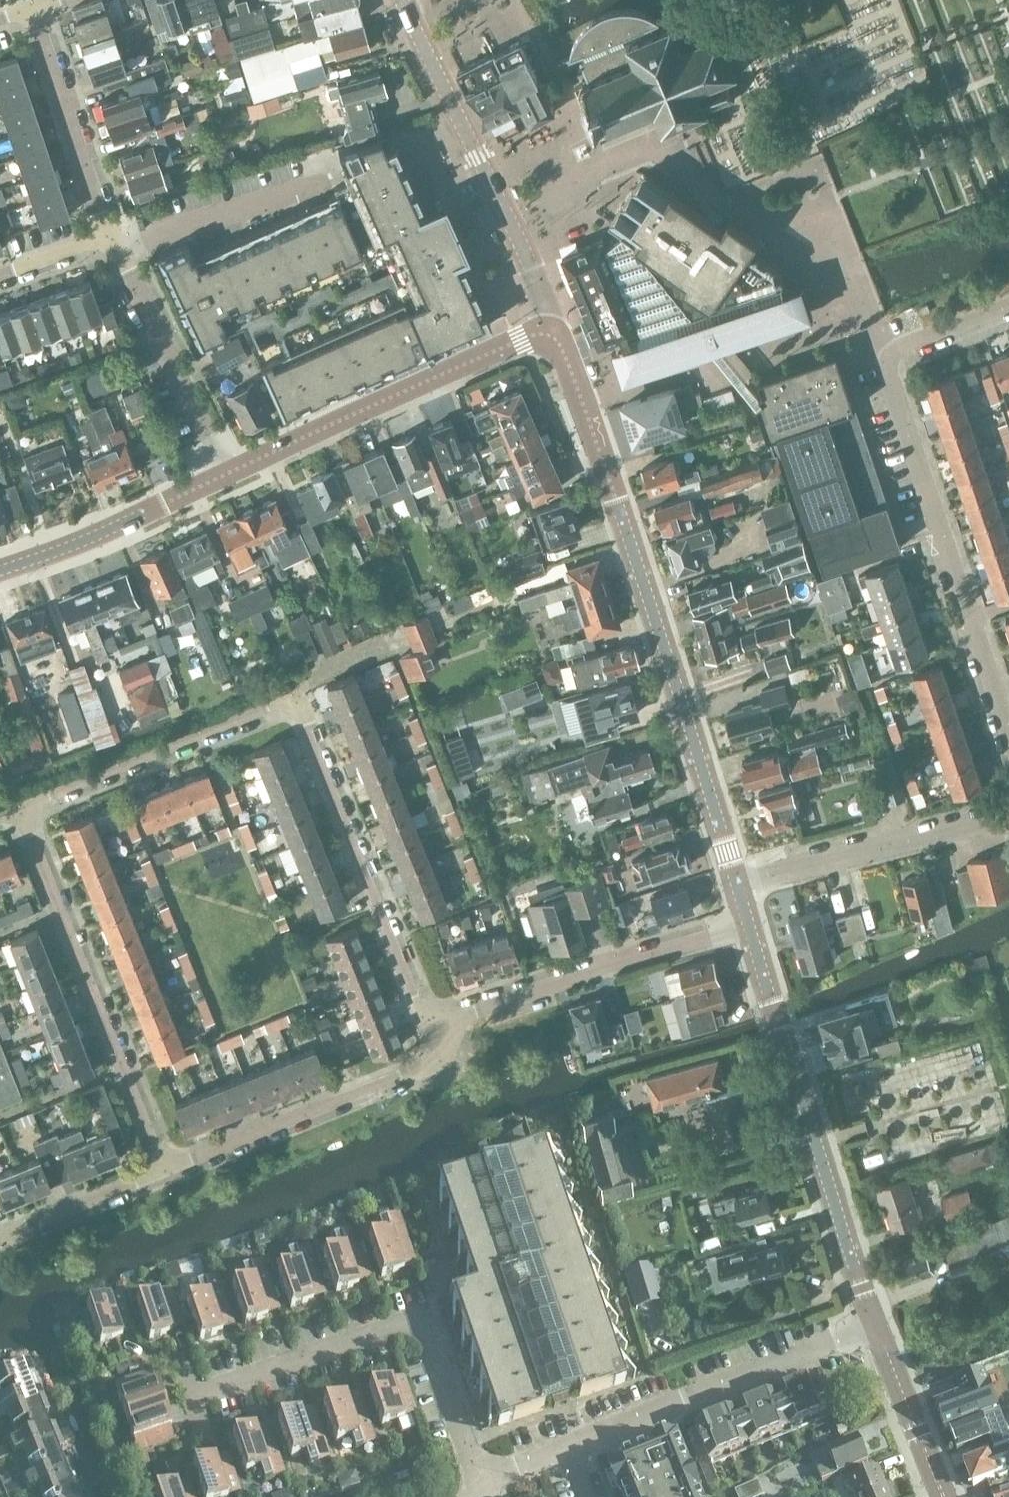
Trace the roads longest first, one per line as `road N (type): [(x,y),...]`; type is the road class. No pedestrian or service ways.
road 1 (residential): [(447,1037),(420,1006),(303,712),(284,711),(23,816)]
road 2 (tertiary): [(738,880),(558,328)]
road 3 (residential): [(1008,749),(887,362),(1008,310)]
road 4 (tertiary): [(878,1324),(753,927)]
road 5 (residential): [(23,816),(167,1175)]
road 6 (residential): [(488,1472),(419,1340),(389,1344),(203,1418)]
road 7 (tertiary): [(222,473),(558,328)]
road 8 (tertiary): [(558,328),(402,0)]
road 9 (residential): [(566,1446),(878,1324)]
road 10 (residential): [(447,1037),(471,1016),(753,927)]
road 11 (residential): [(167,1175),(436,1071),(447,1037)]
road 12 (residential): [(738,880),(1008,808)]
road 13 (residential): [(222,473),(107,236)]
road 14 (tertiary): [(0,569),(162,511),(222,473)]
road 15 (residential): [(107,236),(36,18)]
road 16 (tertiary): [(944,1496),(878,1324)]
road 17 (residential): [(0,1241),(167,1175)]

